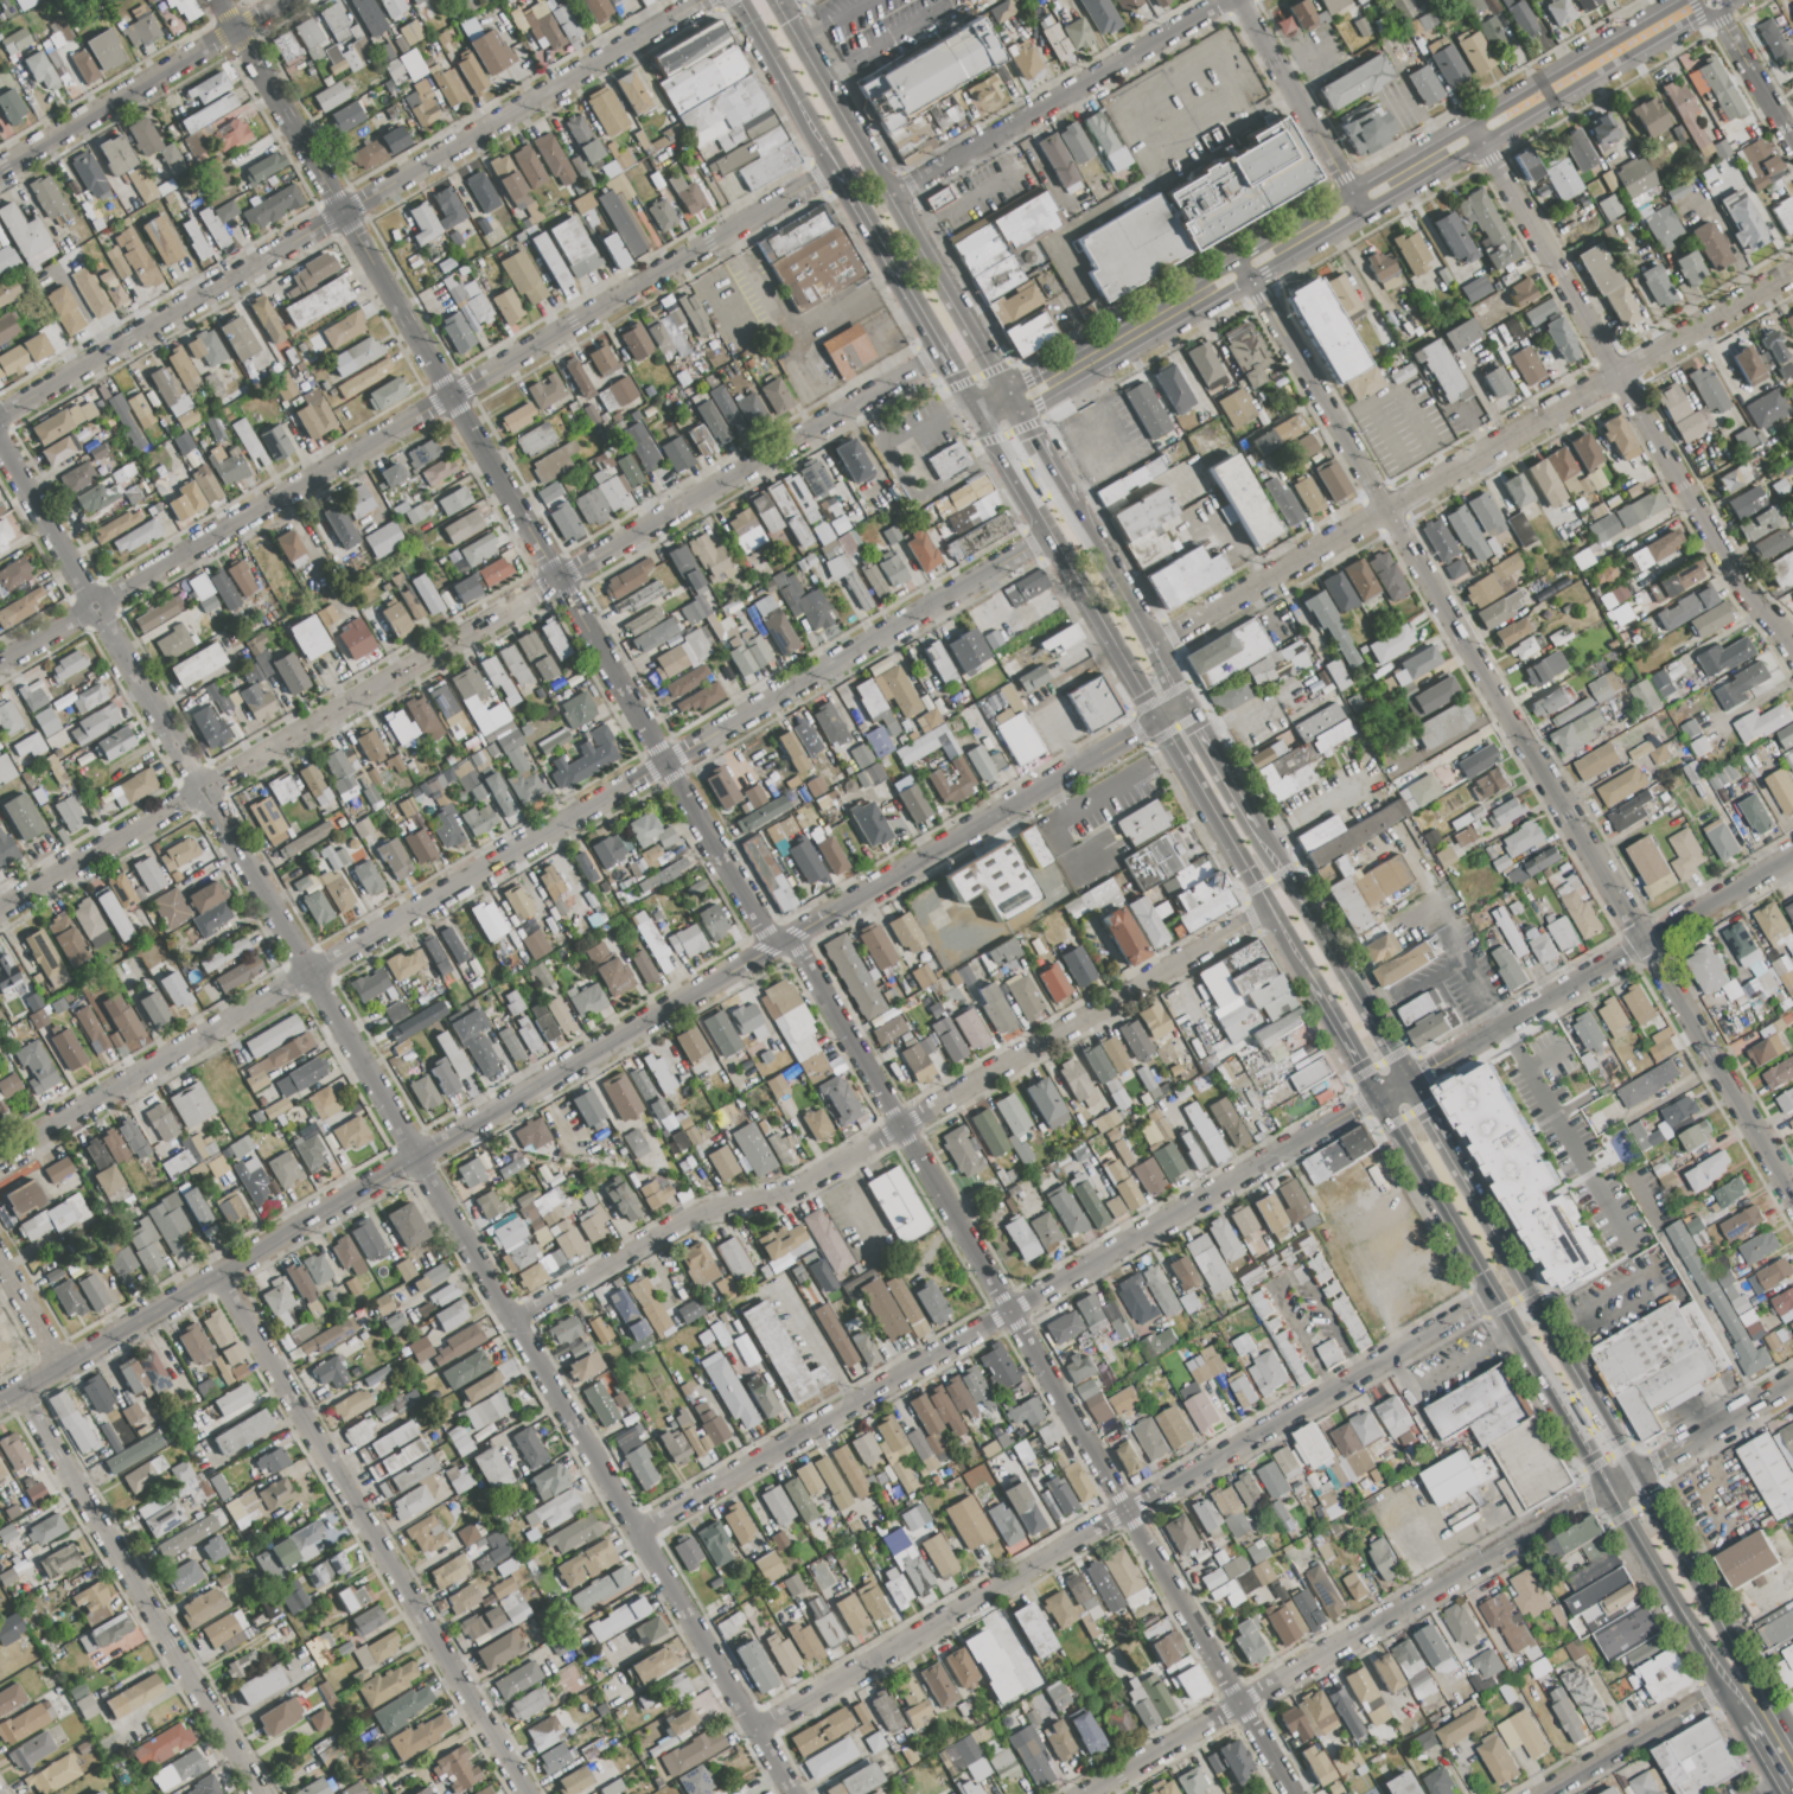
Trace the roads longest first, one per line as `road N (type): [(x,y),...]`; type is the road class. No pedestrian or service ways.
road 1 (residential): [(0,444),(794,1793)]
road 2 (residential): [(0,1406),(1157,719)]
road 3 (residential): [(640,1532),(1792,856)]
road 4 (residential): [(0,1157),(1051,535)]
road 5 (residential): [(221,0),(776,949)]
road 6 (residential): [(0,909),(940,352)]
road 7 (residential): [(1244,269),(1792,1197)]
road 8 (residential): [(795,938),(1293,1793)]
road 9 (residential): [(0,663),(832,168)]
road 10 (residential): [(515,1322),(687,1219),(800,1188),(1270,909)]
road 11 (residential): [(759,1732),(1493,1294)]
road 12 (residential): [(0,416),(701,0)]
road 13 (residential): [(1149,645),(1792,269)]
road 14 (tertiary): [(1119,341),(1701,0)]
road 15 (residential): [(1475,133),(1615,374),(1792,647)]
road 16 (residential): [(1089,1793),(1608,1487)]
road 17 (residential): [(219,1277),(525,1793)]
road 18 (residential): [(21,1393),(260,1793)]
road 19 (primary): [(1008,401),(772,0)]
road 20 (primary): [(1377,1096),(1608,1487)]
road 21 (residential): [(887,197),(1230,0)]
road 22 (primary): [(977,413),(1157,719)]
road 23 (residential): [(0,172),(288,0)]
road 24 (primary): [(1633,1473),(1469,1189)]
road 25 (primary): [(1157,719),(1309,983)]
road 26 (primary): [(1406,1080),(1253,829)]
road 27 (residential): [(1243,0),(1355,203)]
road 28 (primary): [(1181,704),(1068,504)]
road 29 (primary): [(1608,1487),(1722,1686)]
road 30 (primary): [(1747,1672),(1633,1473)]
road 31 (primary): [(832,168),(940,352)]
road 32 (residential): [(1542,1793),(1722,1686)]
road 33 (residential): [(1722,0),(1721,23),(1792,145)]
road 34 (residential): [(1664,1455),(1792,1380)]
road 35 (primary): [(1253,829),(1181,704)]
road 36 (primary): [(1309,983),(1377,1096)]
road 37 (tertiary): [(1008,401),(1119,341)]
road 38 (primary): [(1469,1189),(1406,1080)]
road 39 (residential): [(0,1261),(64,1366)]

